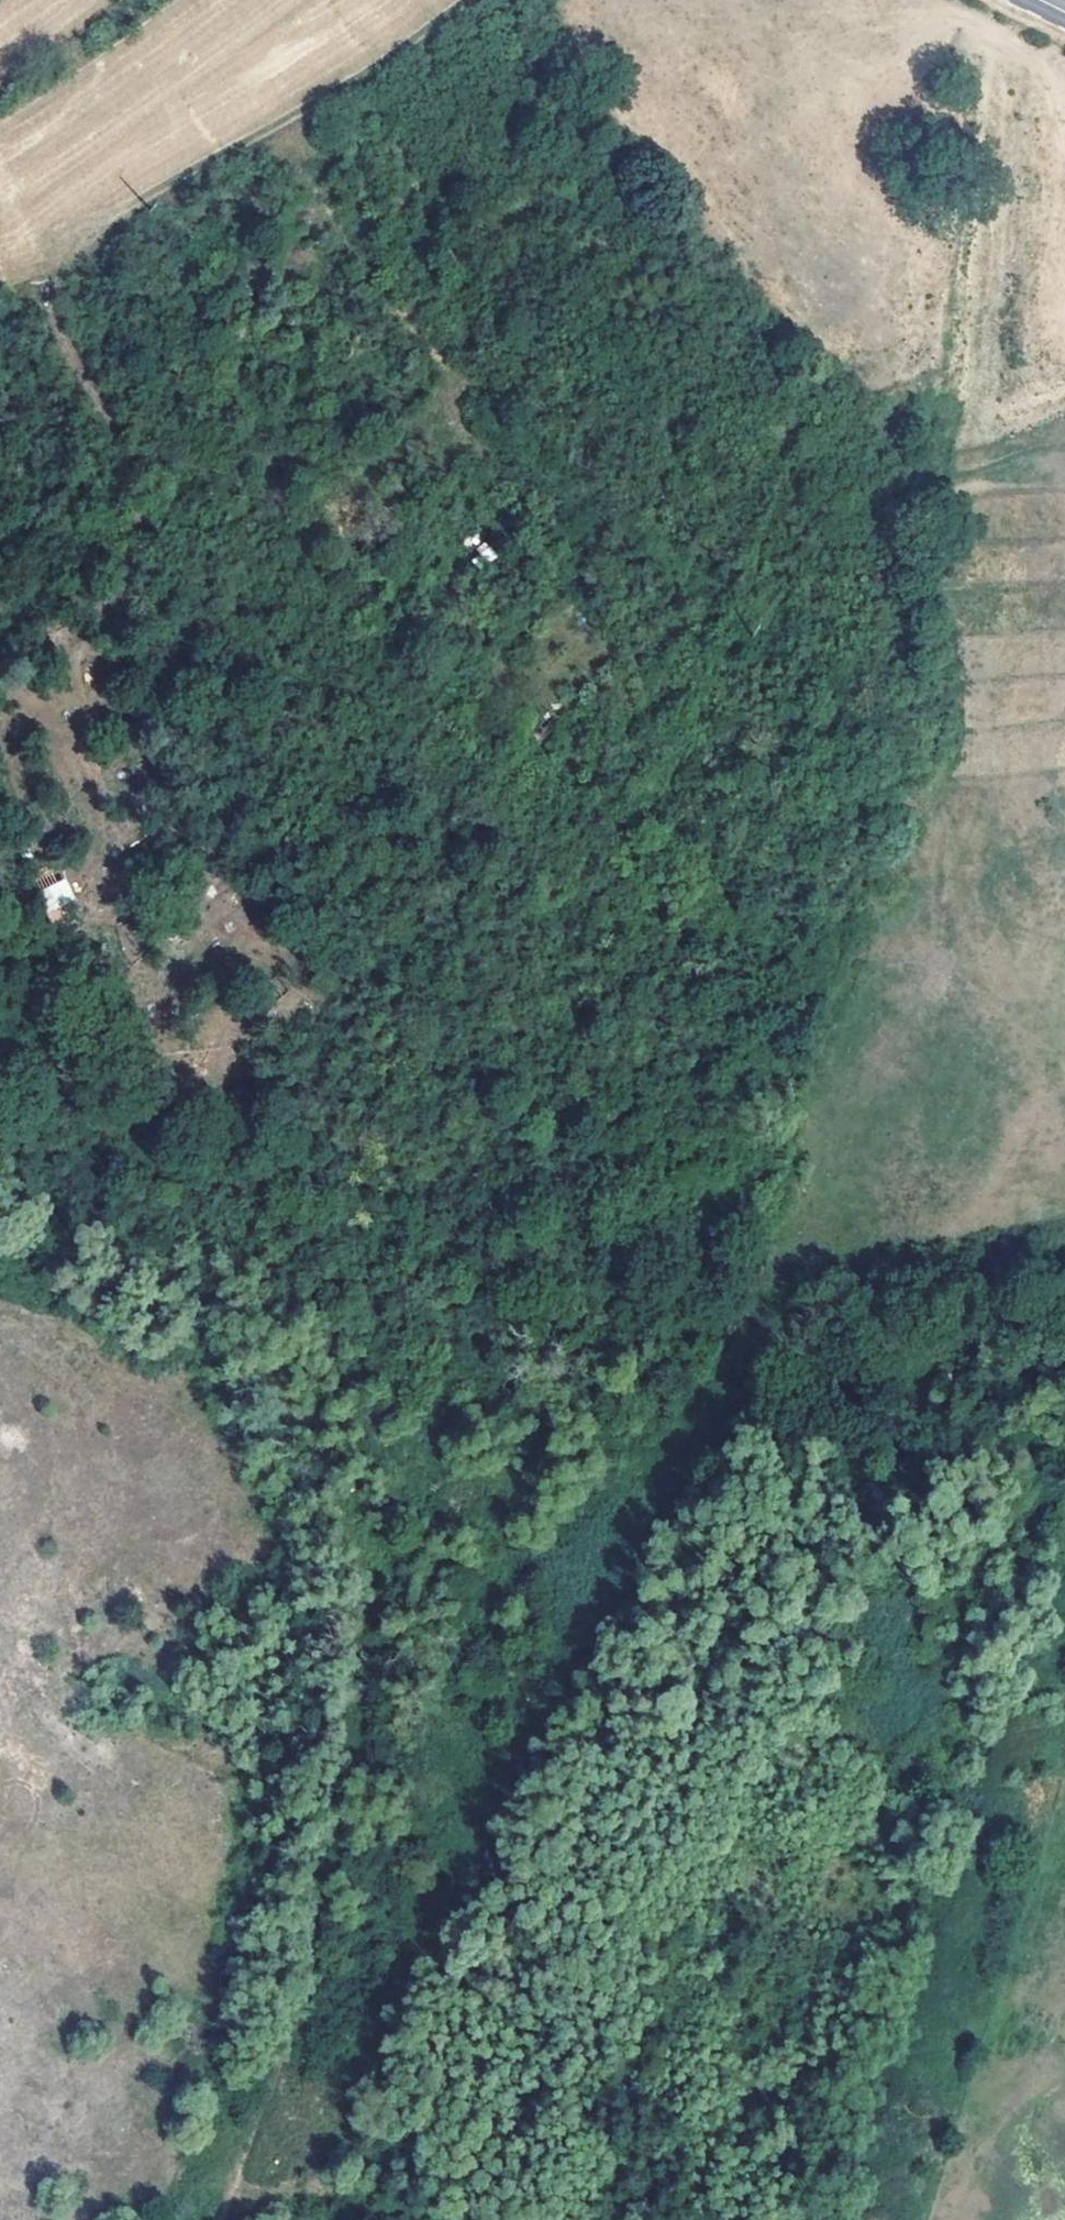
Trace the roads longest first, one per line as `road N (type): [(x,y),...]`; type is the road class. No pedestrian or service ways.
road 1 (track): [(466,0),(252,143),(142,194),(57,292)]
road 2 (track): [(350,1745),(277,2071),(216,2219)]

